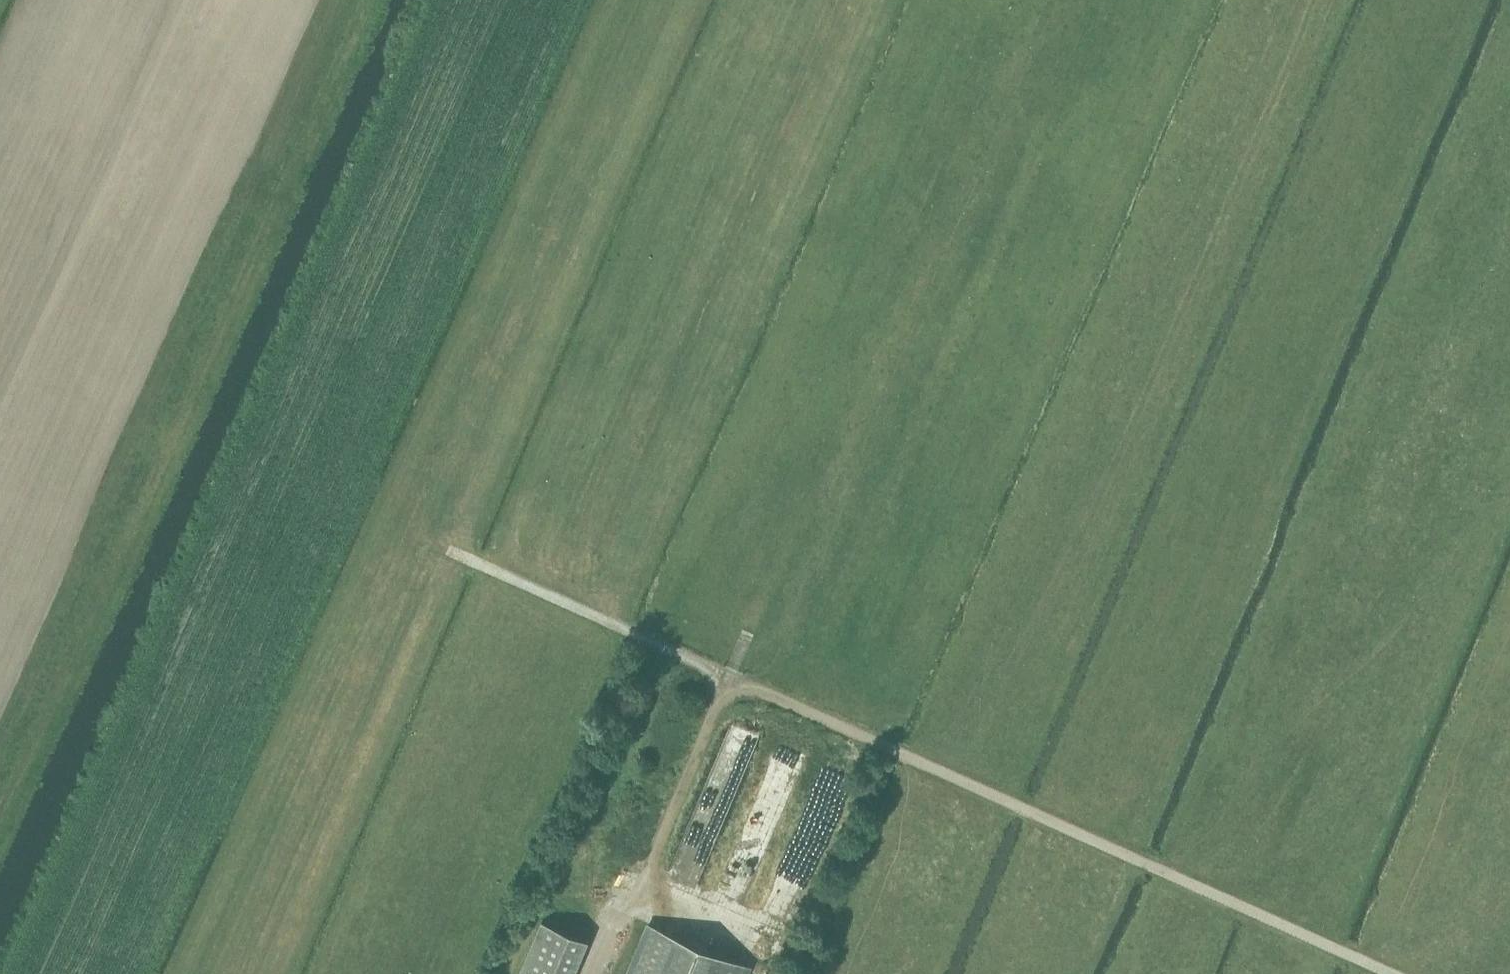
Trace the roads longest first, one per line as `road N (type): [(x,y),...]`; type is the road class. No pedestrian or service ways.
road 1 (track): [(452,552),(1393,973)]
road 2 (track): [(731,677),(656,873),(625,913)]

